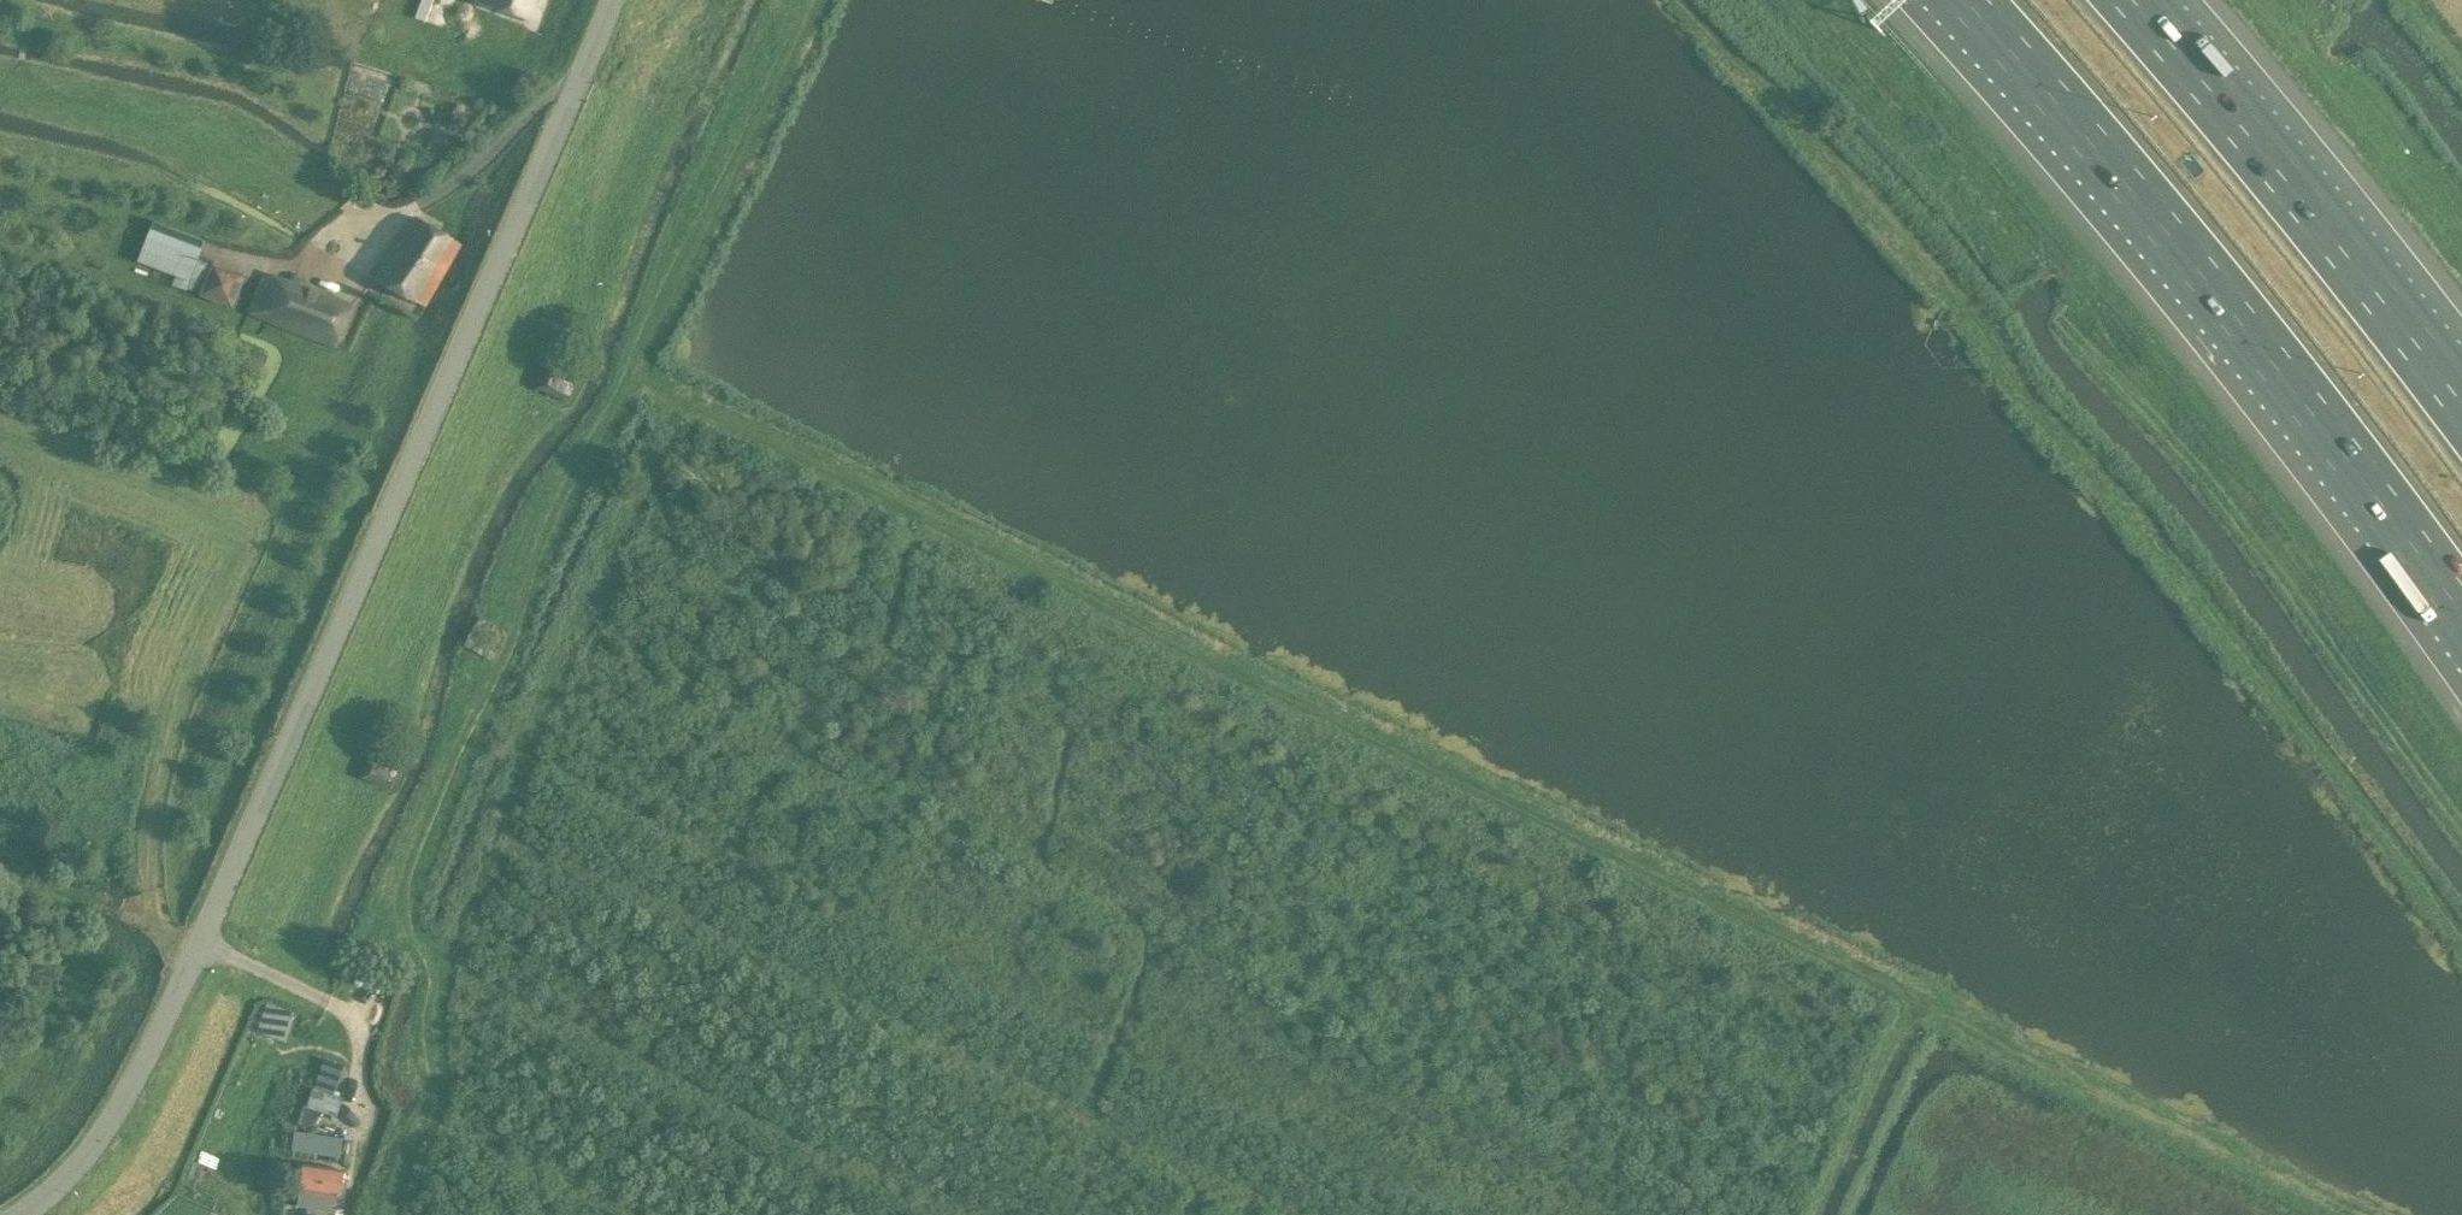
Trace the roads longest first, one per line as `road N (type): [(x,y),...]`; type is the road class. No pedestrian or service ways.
road 1 (unclassified): [(23,1214),(76,1169),(105,1126),(194,955),(612,0)]
road 2 (track): [(1822,1214),(1903,1039),(1906,998),(919,516)]
road 3 (track): [(965,1214),(431,961),(406,938),(400,908),(452,759),(512,653),(532,558),(632,380)]
road 4 (motorway): [(1964,0),(2171,237),(2367,483),(2461,618)]
road 5 (motorway): [(2461,406),(2132,0)]
road 6 (track): [(346,1214),(359,1138),(356,1017),(198,945)]

